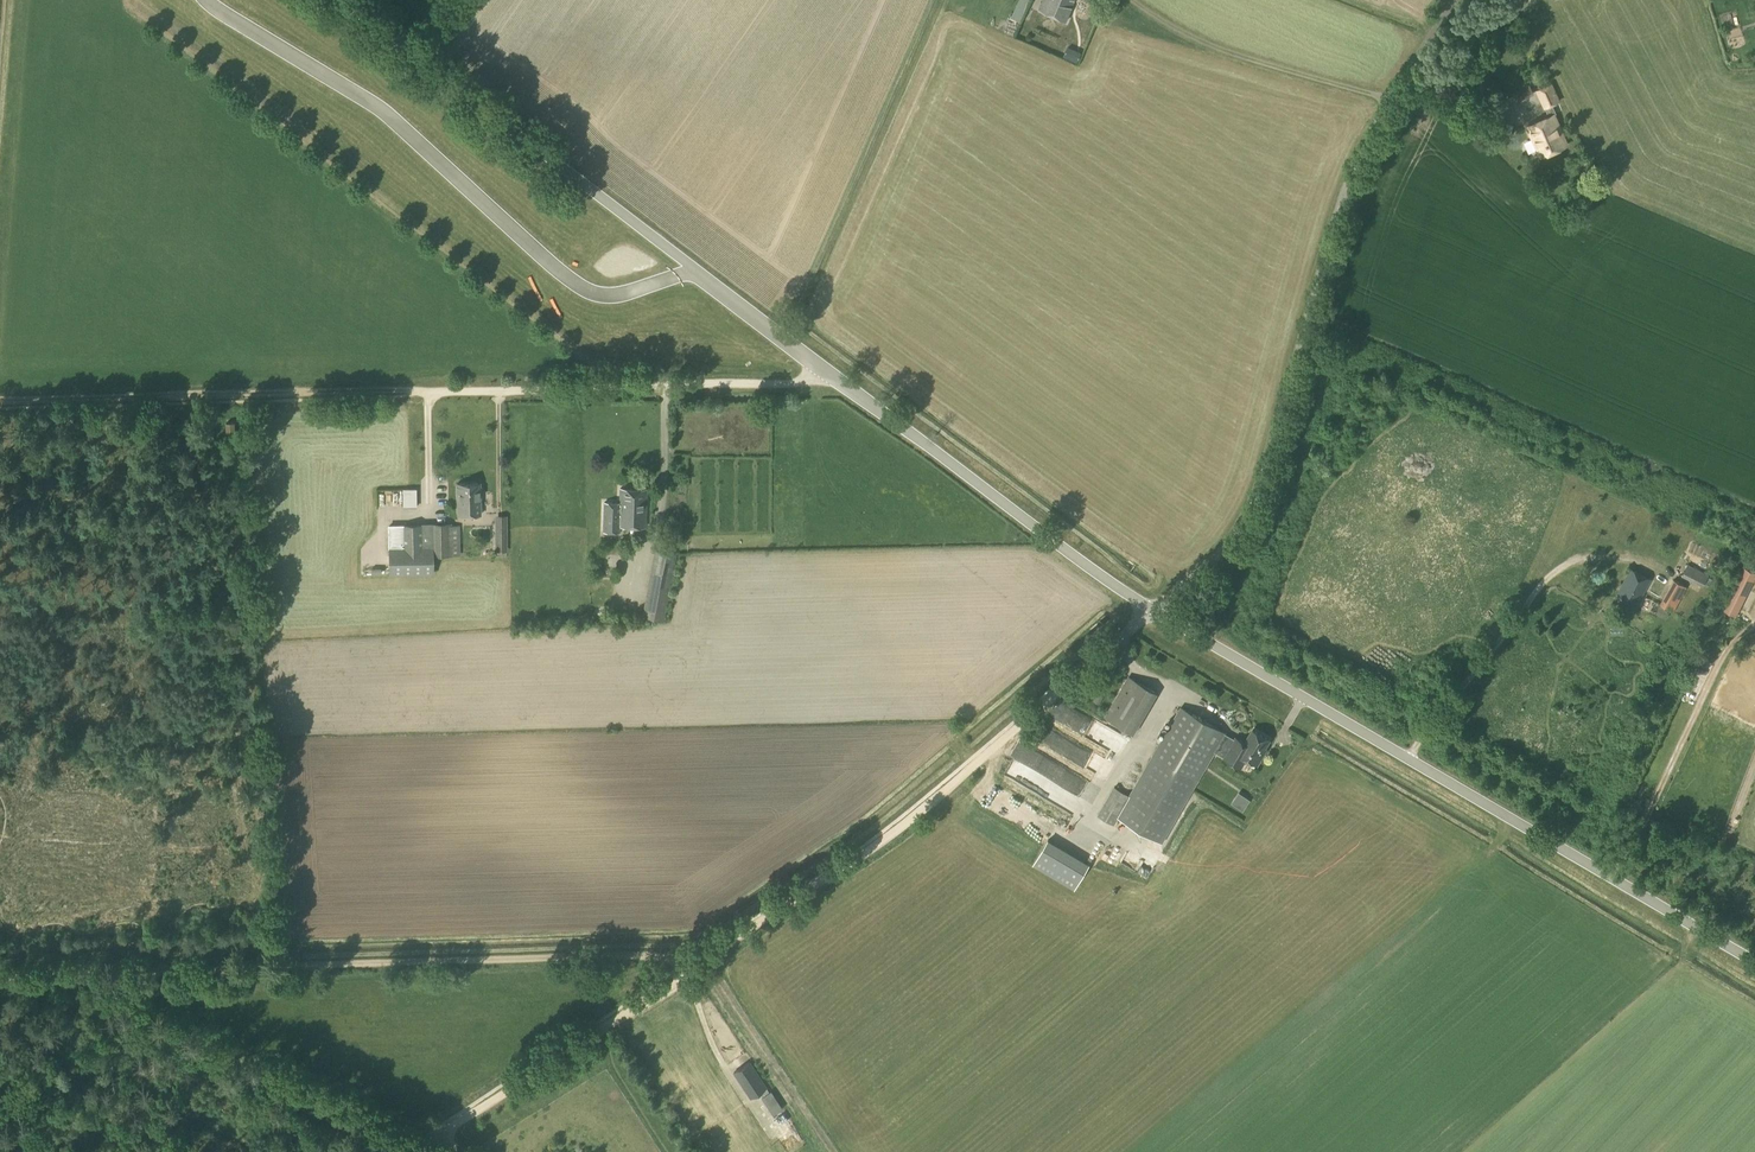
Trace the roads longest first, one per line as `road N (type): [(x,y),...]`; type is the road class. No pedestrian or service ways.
road 1 (unclassified): [(1155,610),(828,375),(342,0)]
road 2 (unclassified): [(1754,961),(1155,610)]
road 3 (unclassified): [(1155,610),(1245,520),(1273,456),(1354,174),(1455,0)]
road 4 (track): [(691,974),(876,849),(1155,610)]
road 5 (track): [(428,390),(0,400)]
road 6 (track): [(828,375),(428,390)]
road 7 (track): [(684,964),(639,951),(297,966)]
road 8 (track): [(440,1135),(691,974)]
road 9 (track): [(297,966),(0,980)]
road 10 (track): [(1611,877),(1651,814),(1722,654),(1754,625)]
road 11 (track): [(1408,758),(1543,581),(1589,557)]
road 12 (track): [(428,390),(428,521)]

